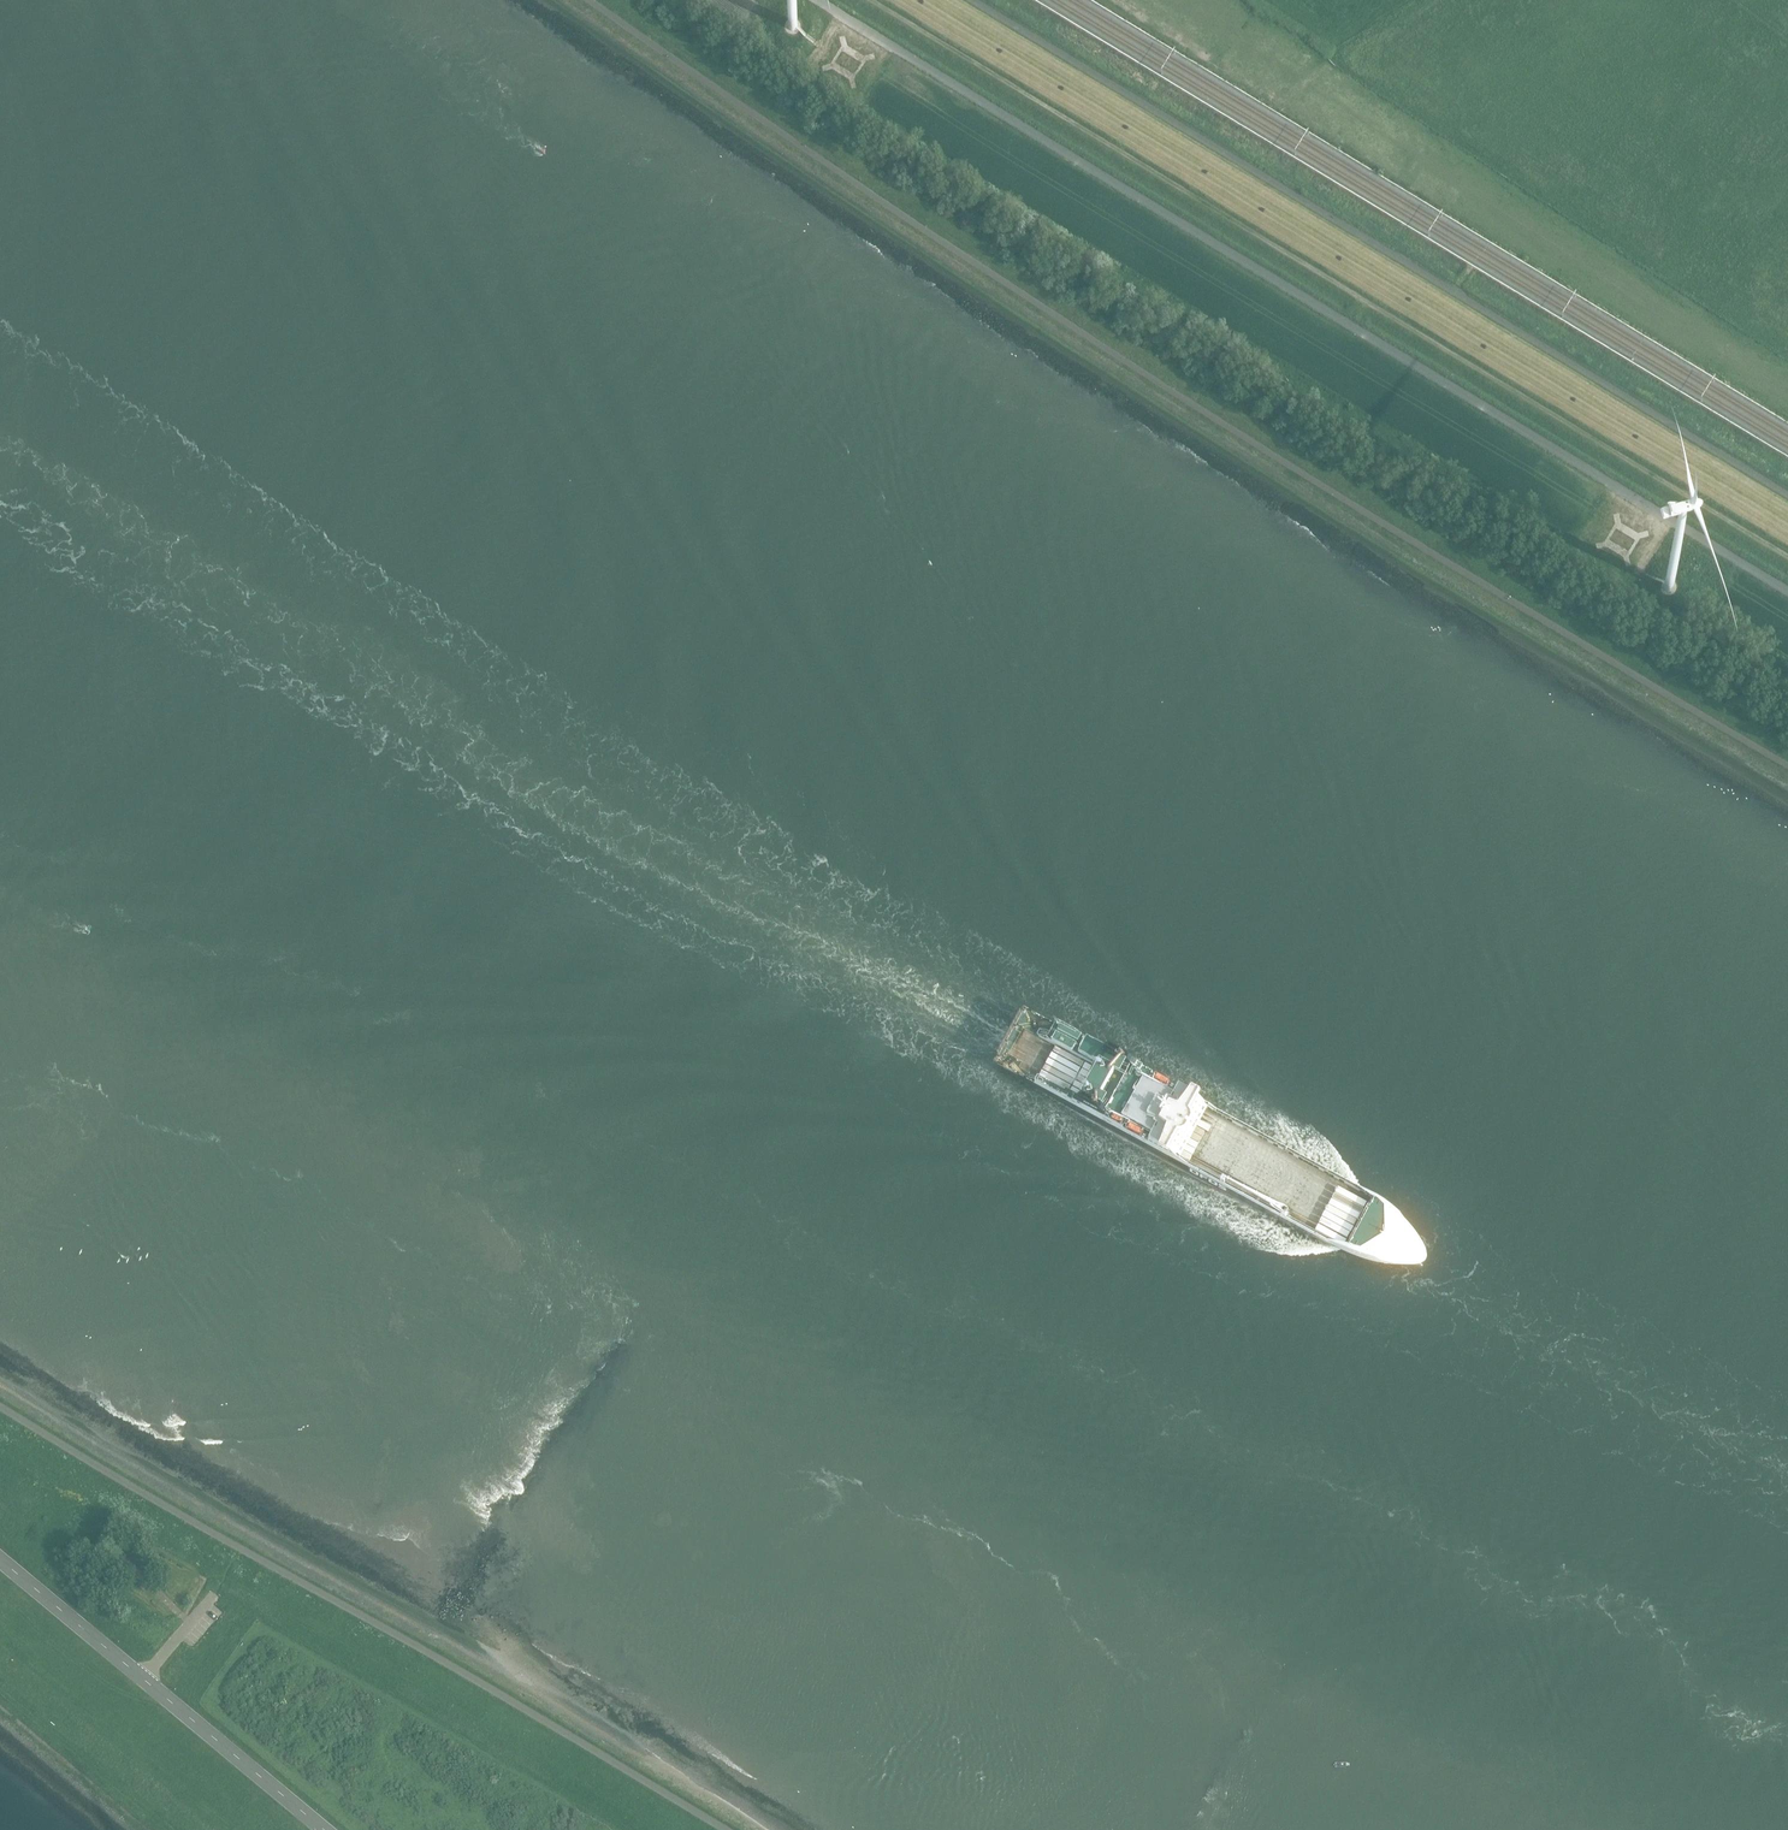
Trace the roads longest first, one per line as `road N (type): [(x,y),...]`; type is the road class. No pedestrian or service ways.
road 1 (track): [(1787,556),(875,0)]
road 2 (tertiary): [(325,1829),(0,1558)]

